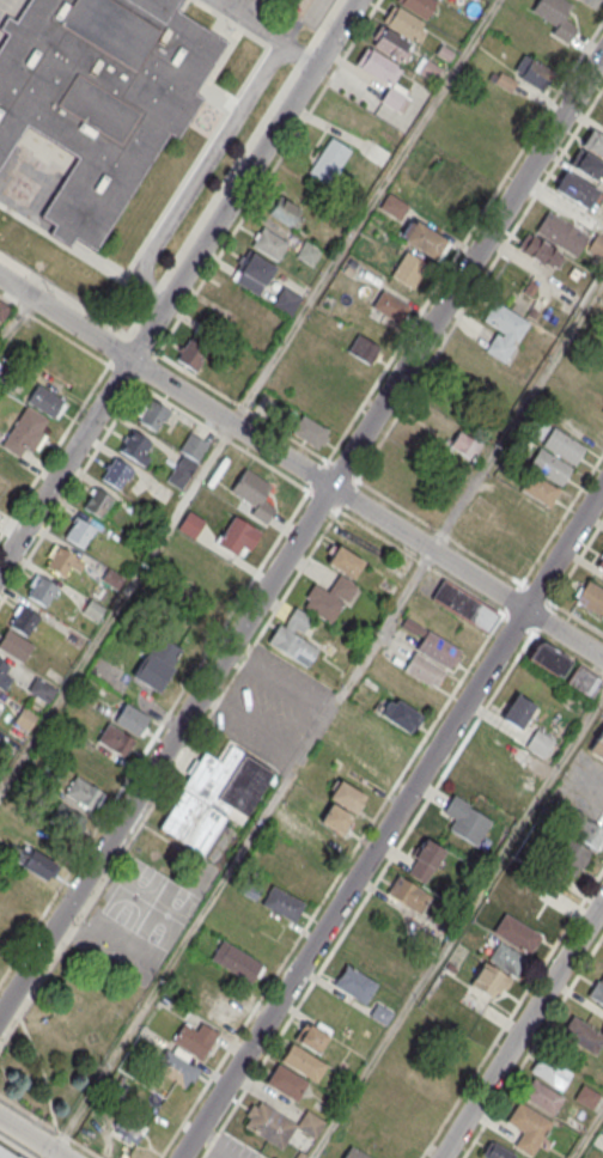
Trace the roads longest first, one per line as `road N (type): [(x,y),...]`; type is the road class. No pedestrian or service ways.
road 1 (residential): [(602,54),(0,1013)]
road 2 (residential): [(180,1157),(602,485)]
road 3 (residential): [(602,659),(0,277)]
road 4 (residential): [(0,568),(356,0)]
road 5 (residential): [(602,901),(441,1157)]

